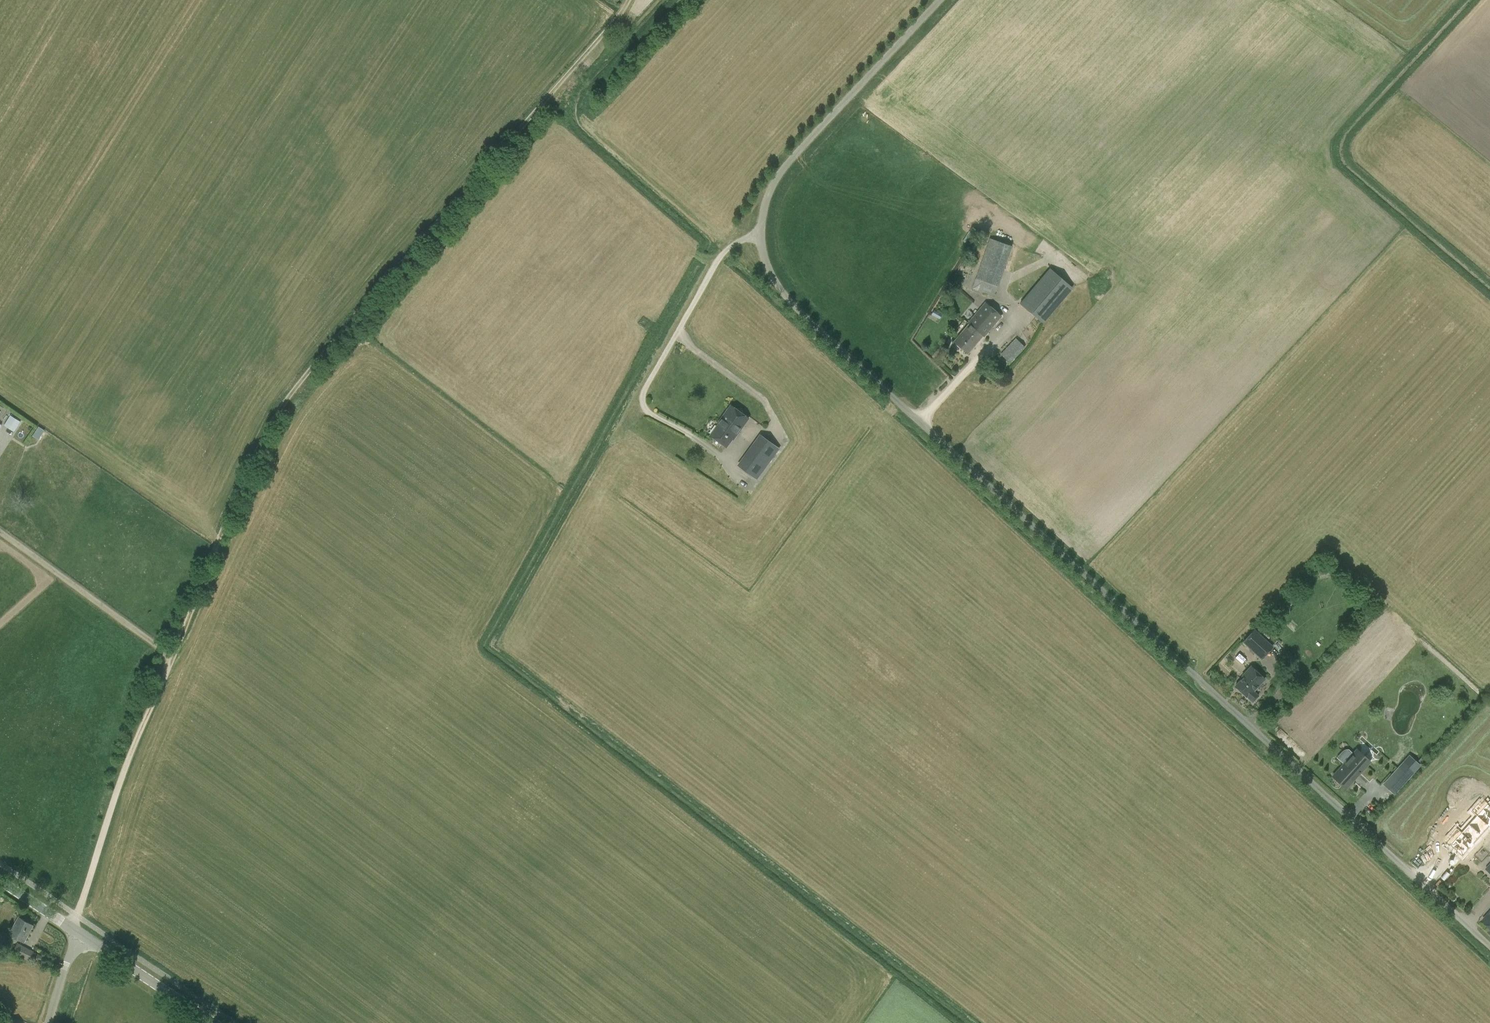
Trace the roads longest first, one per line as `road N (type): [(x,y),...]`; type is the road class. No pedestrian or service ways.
road 1 (unclassified): [(1489,946),(774,281),(762,222),(777,178),(940,0)]
road 2 (track): [(78,916),(125,765),(274,417),(629,0)]
road 3 (track): [(0,531),(151,641),(169,667)]
road 4 (tertiary): [(214,1022),(79,933)]

